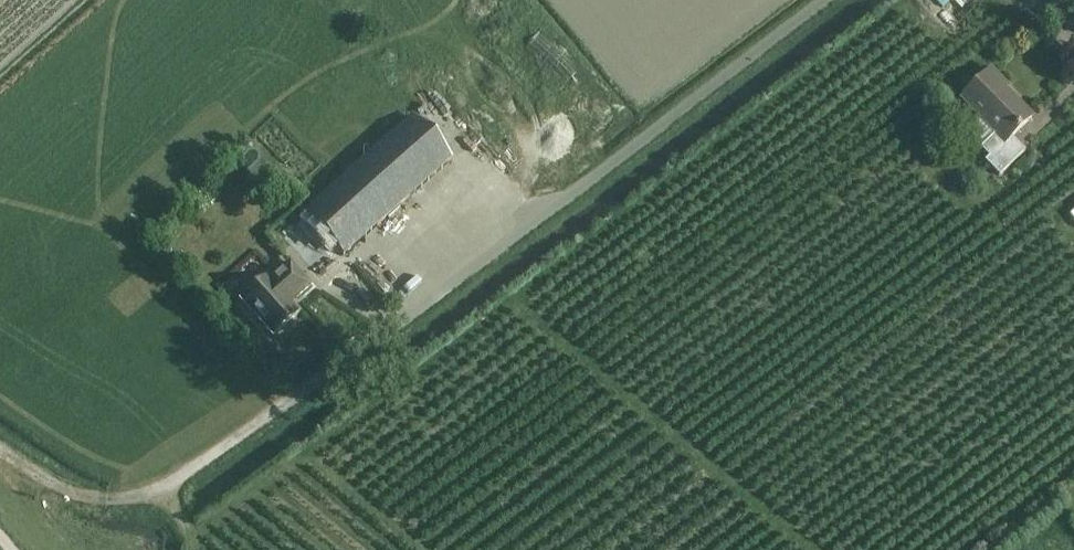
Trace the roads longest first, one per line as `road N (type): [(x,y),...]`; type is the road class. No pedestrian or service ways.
road 1 (unclassified): [(295,402),(833,0)]
road 2 (track): [(0,450),(73,497),(98,502),(146,494),(295,402)]

